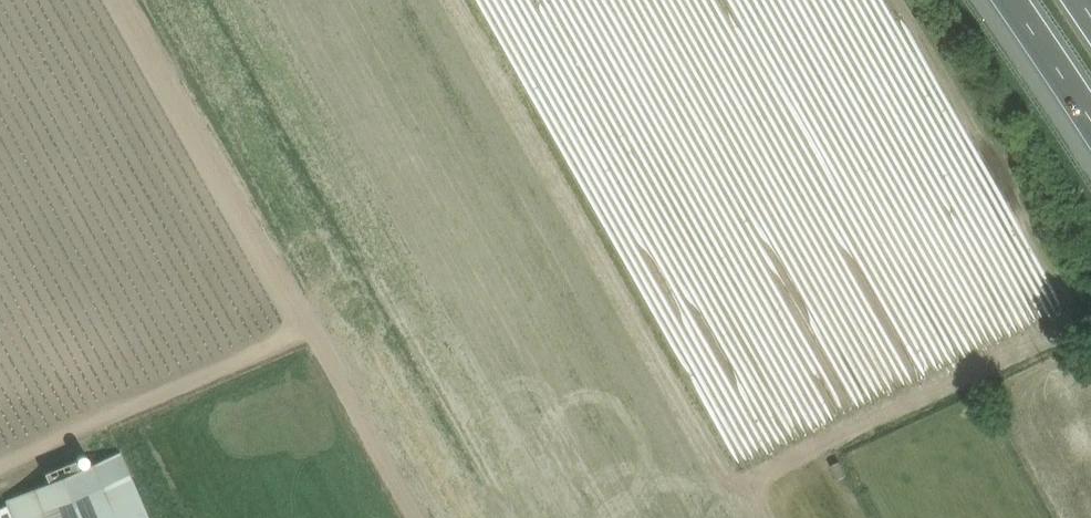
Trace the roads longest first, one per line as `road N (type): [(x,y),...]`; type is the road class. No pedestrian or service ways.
road 1 (track): [(123,0),(416,517)]
road 2 (motorway): [(1007,0),(1090,127)]

